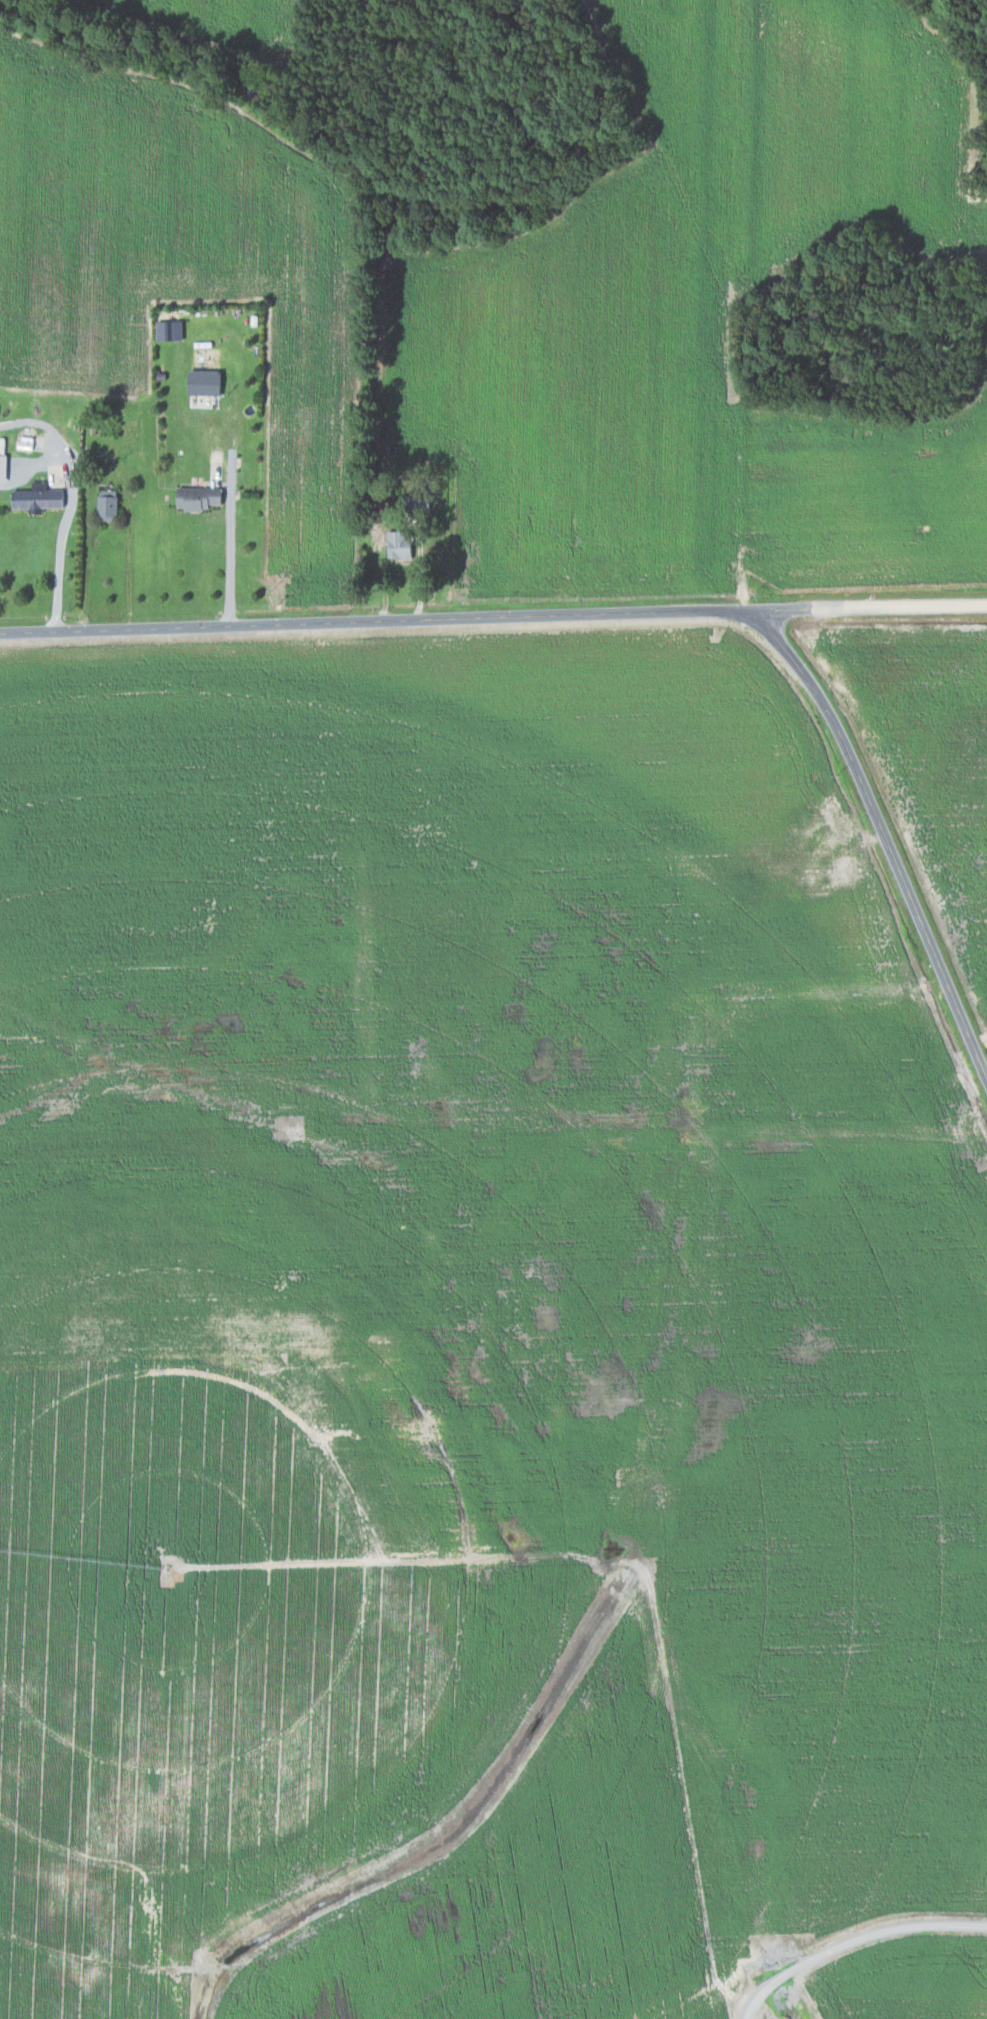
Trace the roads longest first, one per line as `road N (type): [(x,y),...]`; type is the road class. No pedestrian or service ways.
road 1 (residential): [(0,630),(986,602)]
road 2 (residential): [(986,1073),(828,708),(743,609)]

